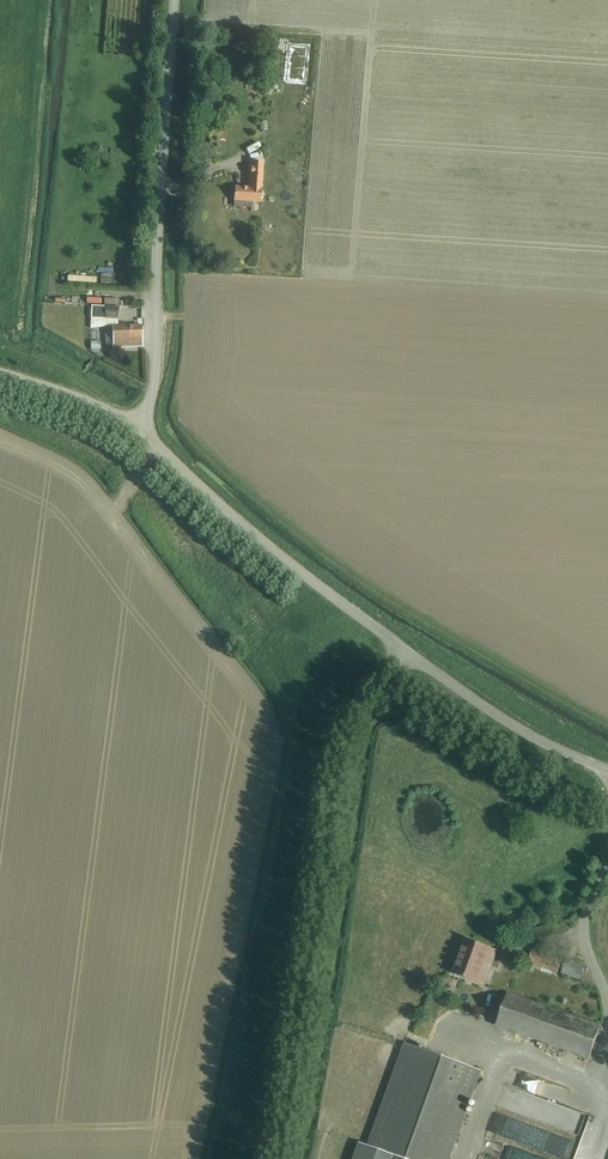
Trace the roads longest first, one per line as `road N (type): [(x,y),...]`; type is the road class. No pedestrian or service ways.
road 1 (unclassified): [(264,1158),(325,763),(348,715),(404,653)]
road 2 (unclassified): [(135,425),(152,381),(173,0)]
road 3 (unclassified): [(404,653),(265,544),(135,425)]
road 4 (unclassified): [(607,770),(518,729),(404,653)]
road 5 (unclassified): [(135,425),(0,373)]

